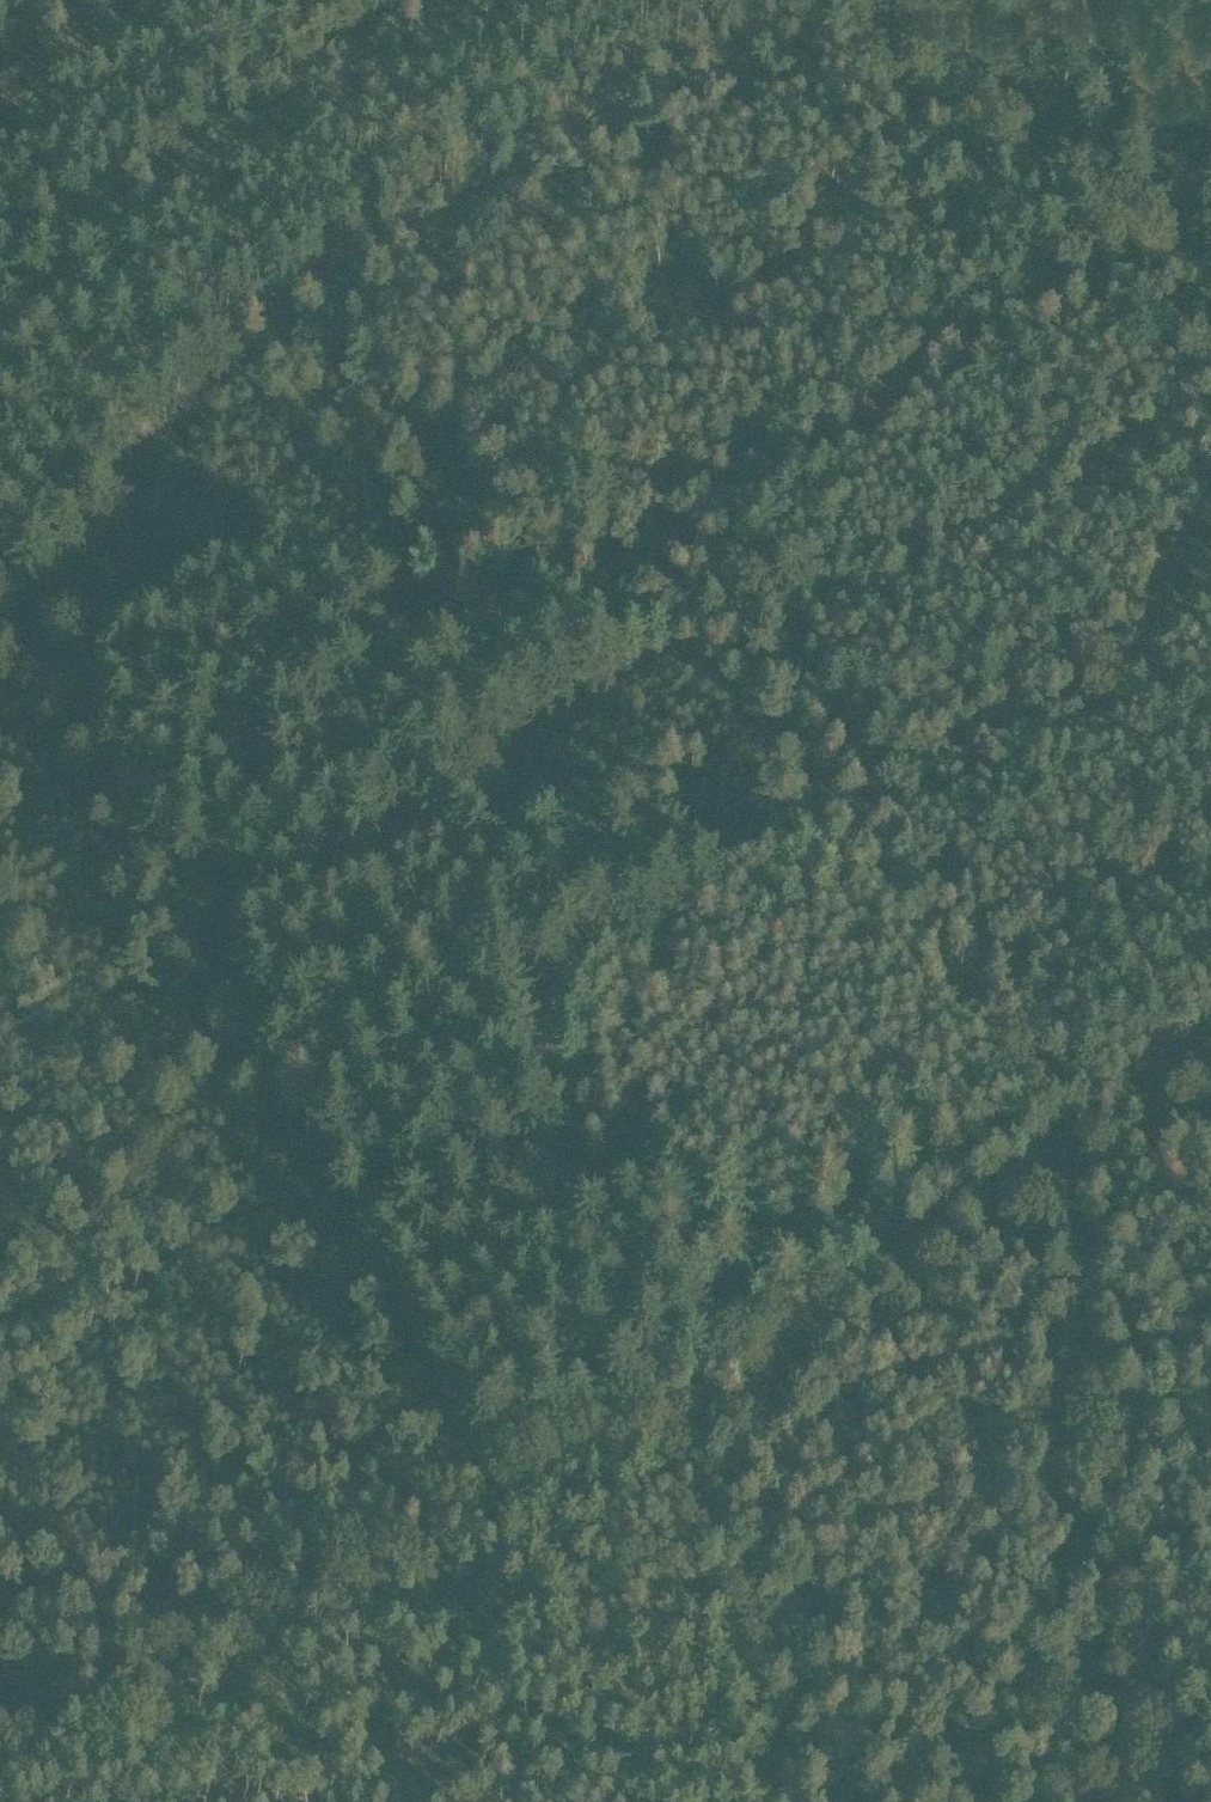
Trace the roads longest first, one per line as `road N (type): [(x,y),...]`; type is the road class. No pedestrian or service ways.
road 1 (track): [(0,554),(501,1529)]
road 2 (track): [(718,630),(658,619),(482,532),(0,214)]
road 3 (track): [(1210,1153),(501,1529)]
road 4 (track): [(501,1529),(156,1712),(0,1782)]
road 5 (track): [(810,0),(1210,270)]

